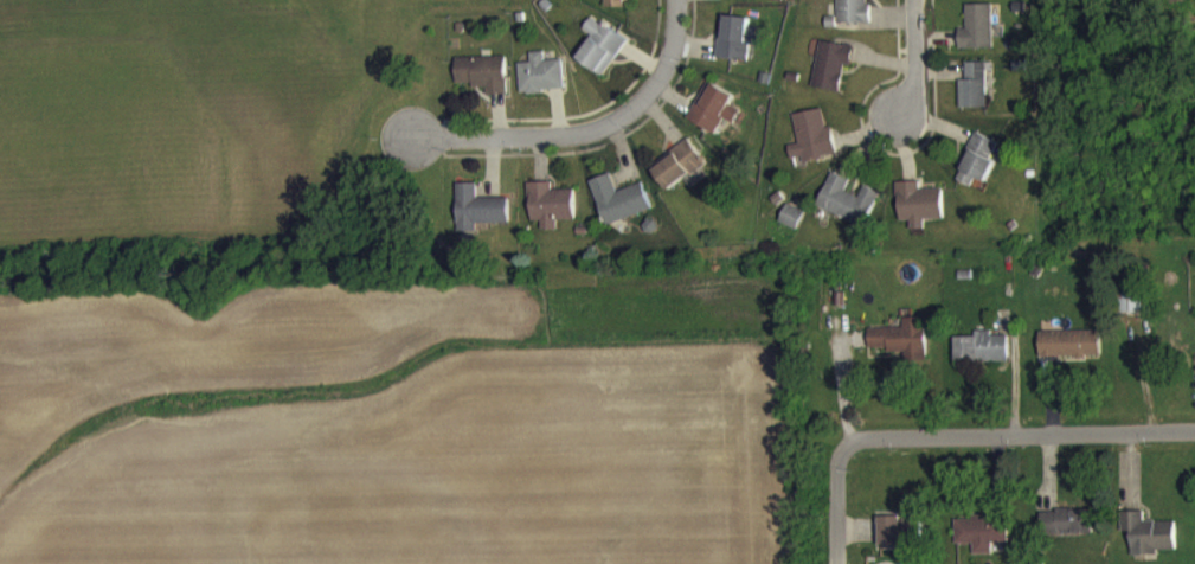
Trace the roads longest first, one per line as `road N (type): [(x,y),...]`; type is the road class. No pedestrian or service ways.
road 1 (residential): [(834,444),(1194,433)]
road 2 (residential): [(632,122),(422,147)]
road 3 (residential): [(632,122),(676,59),(681,0)]

